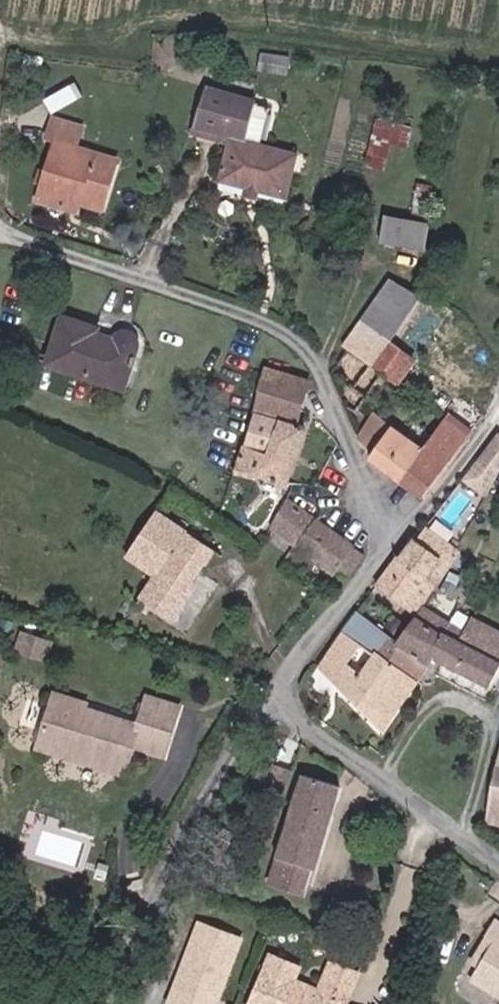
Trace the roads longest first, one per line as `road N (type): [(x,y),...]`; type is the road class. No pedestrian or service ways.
road 1 (residential): [(275,701),(392,554),(327,348),(0,227)]
road 2 (track): [(489,0),(475,44),(192,19),(46,48),(0,33)]
road 3 (residential): [(106,1003),(201,777),(275,701)]
road 4 (residential): [(498,854),(275,701)]

